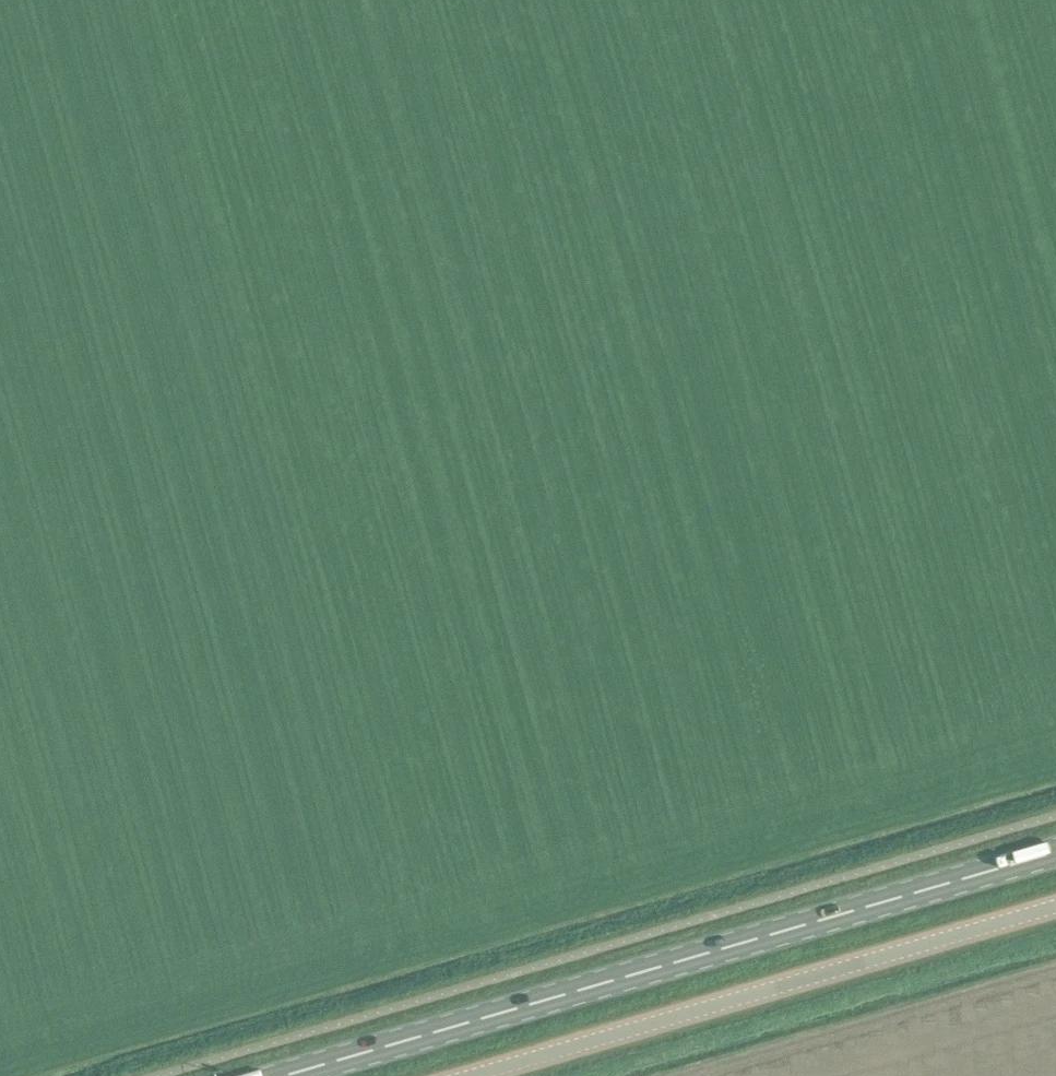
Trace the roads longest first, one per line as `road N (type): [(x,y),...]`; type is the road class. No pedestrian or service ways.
road 1 (primary): [(1055,852),(283,1075)]
road 2 (unclassified): [(473,1075),(1055,906)]

